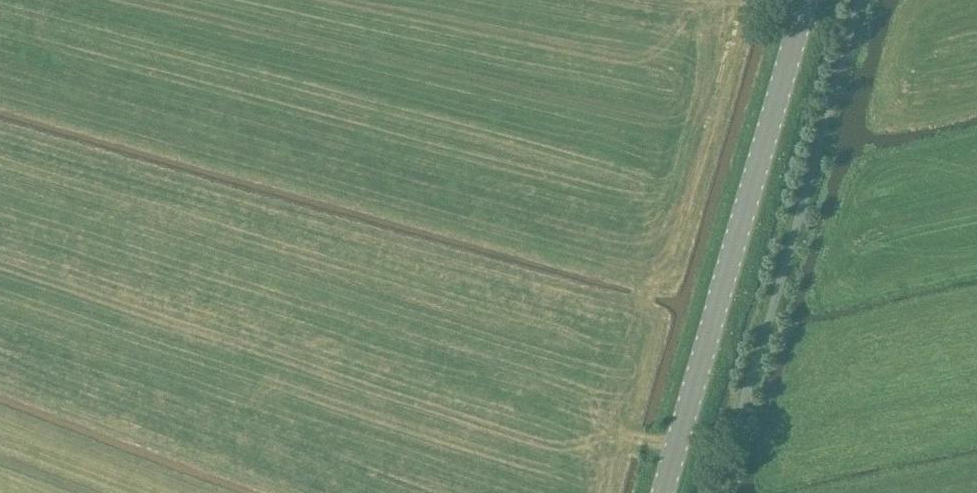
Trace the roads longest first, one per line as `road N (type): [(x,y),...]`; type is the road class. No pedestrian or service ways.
road 1 (tertiary): [(663,492),(806,0)]
road 2 (unclassified): [(718,492),(860,0)]

